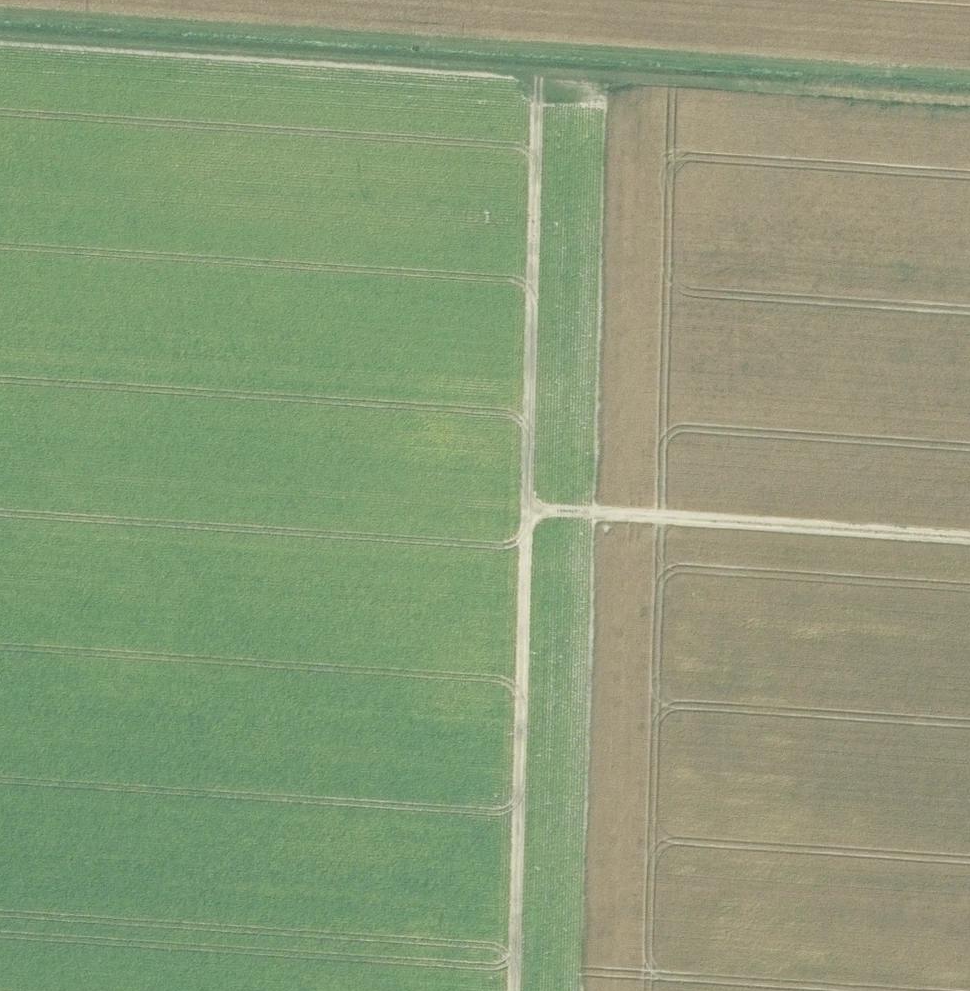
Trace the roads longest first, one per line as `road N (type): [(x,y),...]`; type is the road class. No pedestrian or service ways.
road 1 (track): [(969,540),(589,515)]

